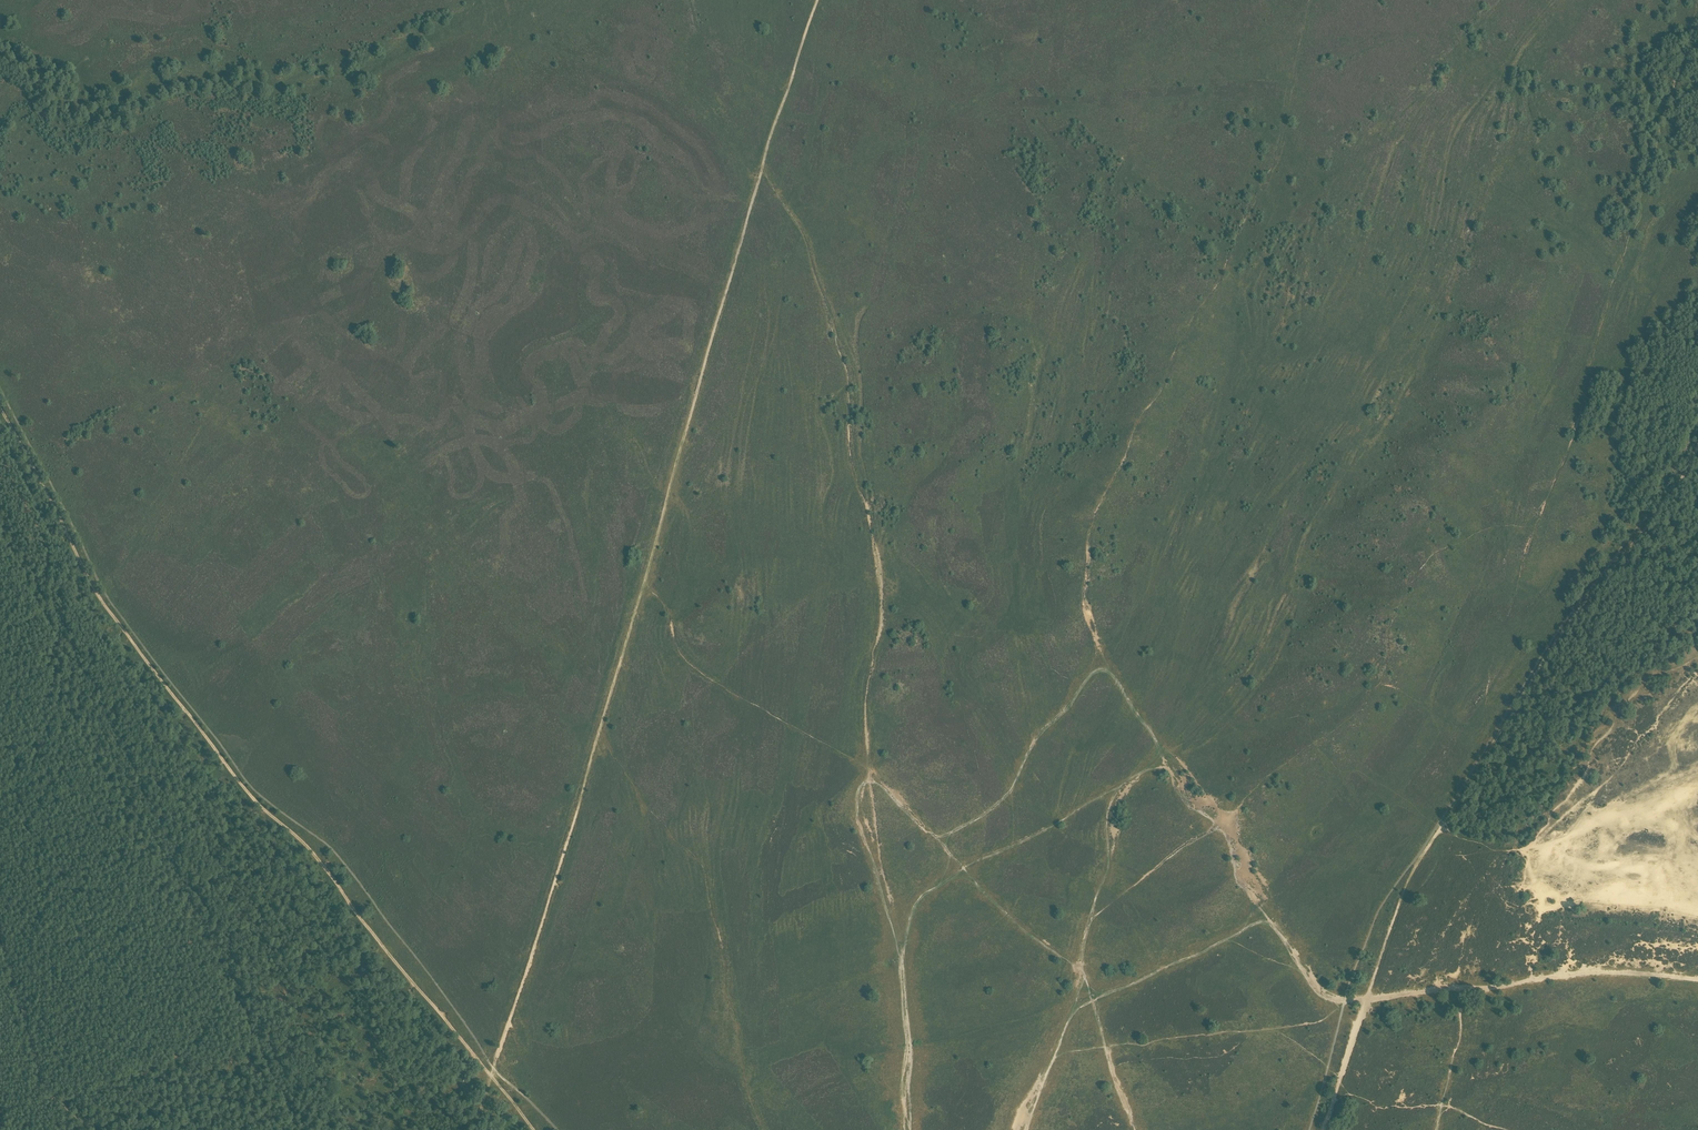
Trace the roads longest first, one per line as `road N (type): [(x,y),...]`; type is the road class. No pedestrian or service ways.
road 1 (track): [(0,408),(95,590),(130,638),(252,798),(307,846),(534,1129)]
road 2 (track): [(1323,1129),(1418,861),(1564,632),(1697,448)]
road 3 (track): [(0,942),(49,1089),(91,1129)]

